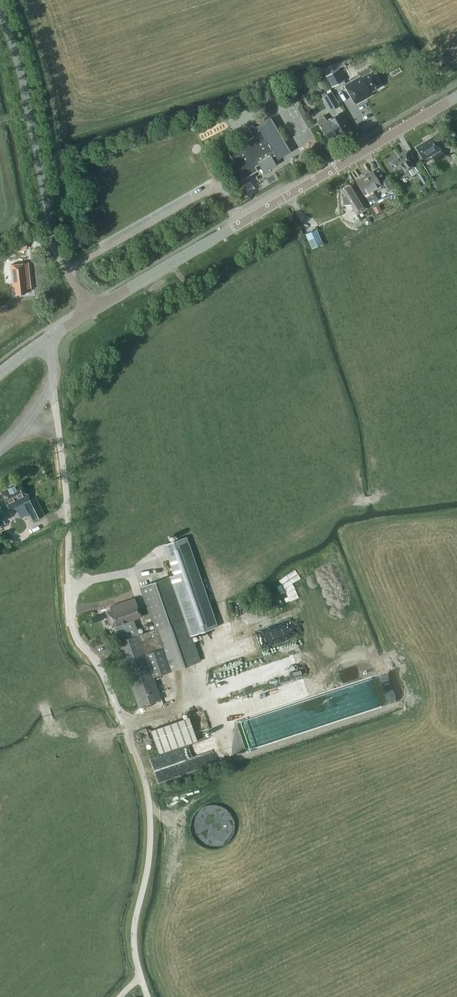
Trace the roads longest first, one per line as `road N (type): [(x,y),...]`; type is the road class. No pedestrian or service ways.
road 1 (unclassified): [(147,996),(134,932),(150,847),(147,794),(104,674),(72,625),(52,379)]
road 2 (secondary): [(90,312),(456,95)]
road 3 (unclassified): [(90,312),(47,218),(25,92),(0,12)]

